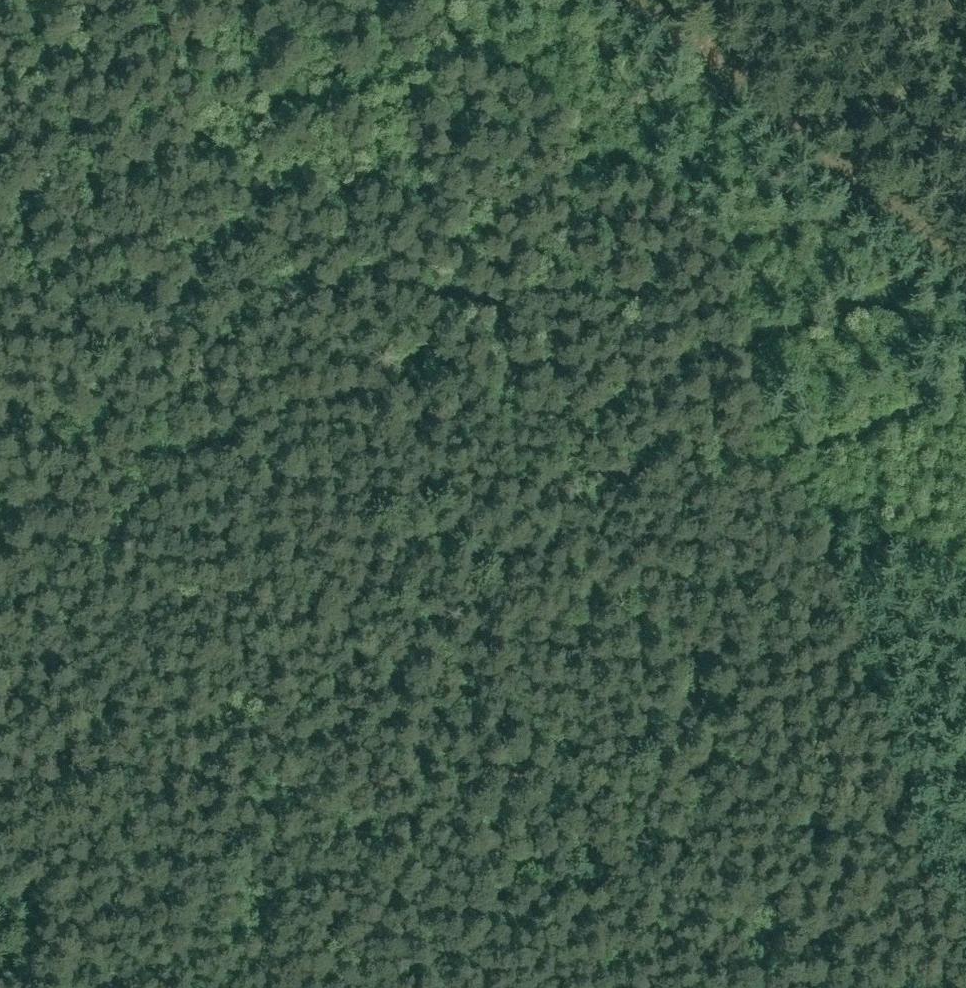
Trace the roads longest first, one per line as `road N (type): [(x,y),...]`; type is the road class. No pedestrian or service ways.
road 1 (track): [(592,0),(965,311)]

